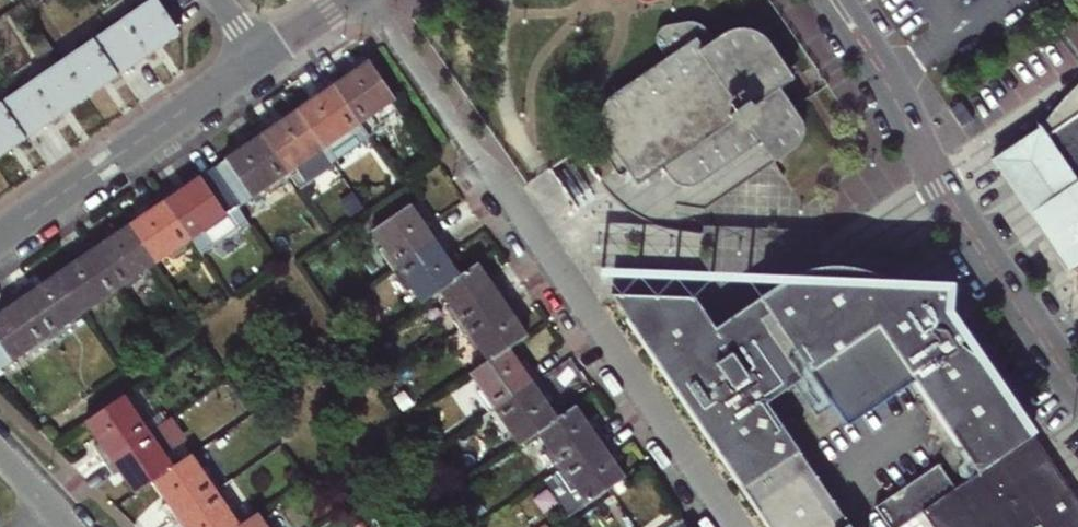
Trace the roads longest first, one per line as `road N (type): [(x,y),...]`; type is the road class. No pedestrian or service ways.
road 1 (residential): [(370,0),(734,526)]
road 2 (residential): [(834,0),(887,81),(954,213),(1077,389)]
road 3 (residential): [(0,236),(257,58)]

